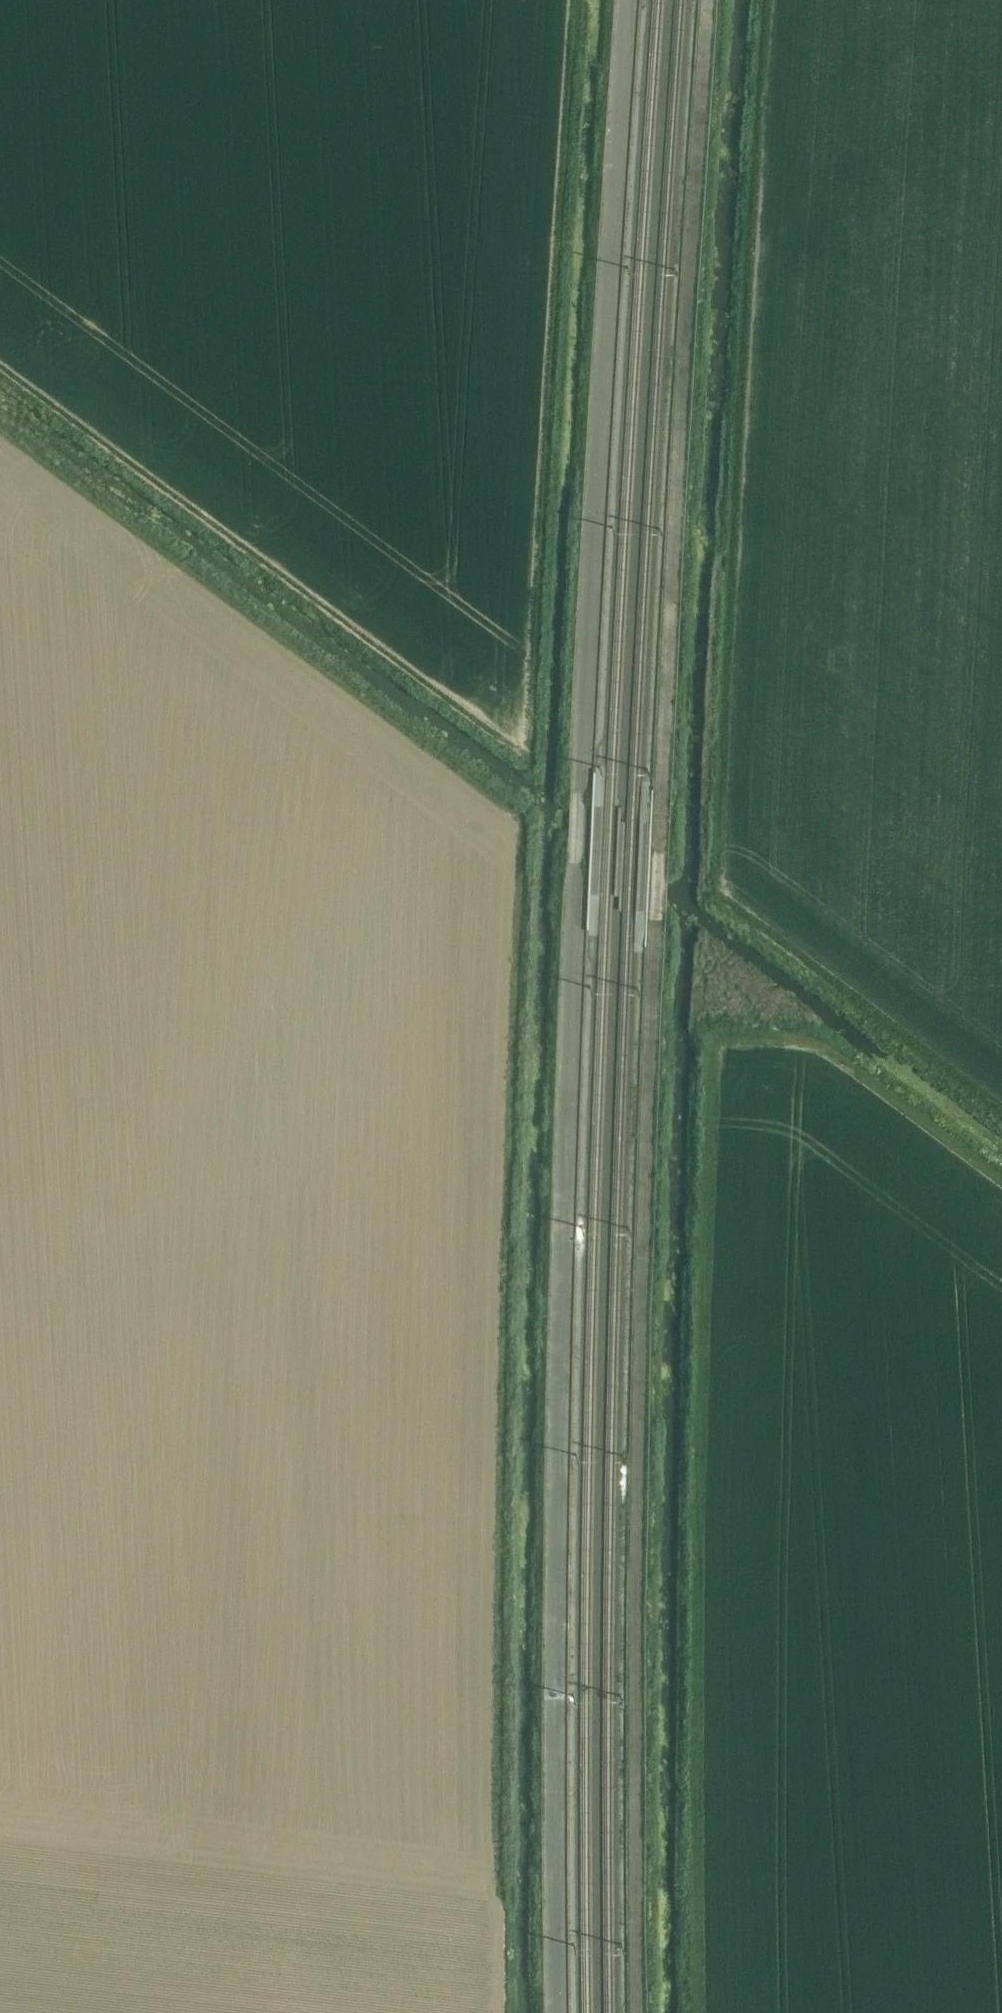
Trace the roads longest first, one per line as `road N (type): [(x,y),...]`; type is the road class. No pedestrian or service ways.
road 1 (track): [(656,920),(640,1456),(638,2012)]
road 2 (track): [(711,0),(659,850)]

